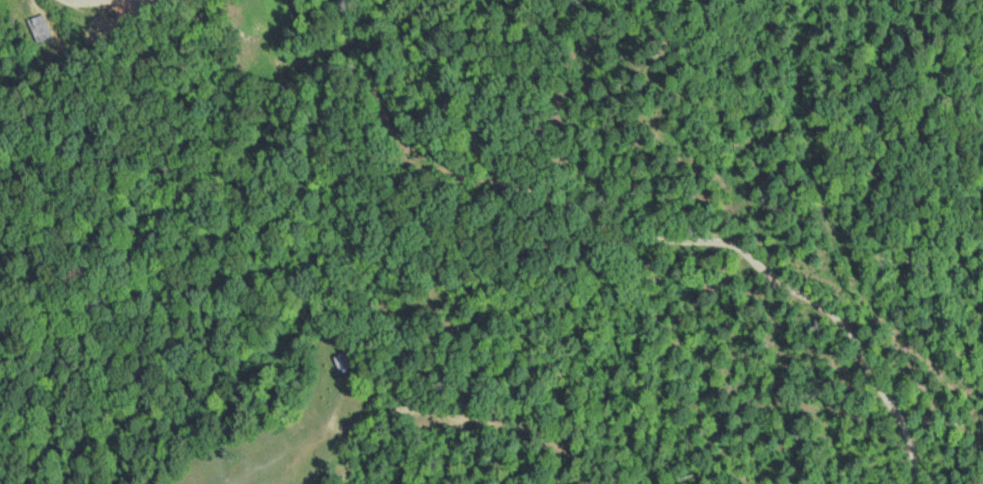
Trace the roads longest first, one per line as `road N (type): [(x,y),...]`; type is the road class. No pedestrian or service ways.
road 1 (residential): [(830,483),(824,454),(754,378),(477,258),(423,193),(423,84),(491,0)]
road 2 (residential): [(598,483),(466,411),(293,421),(249,443)]
road 3 (residential): [(423,97),(328,72),(282,0)]

